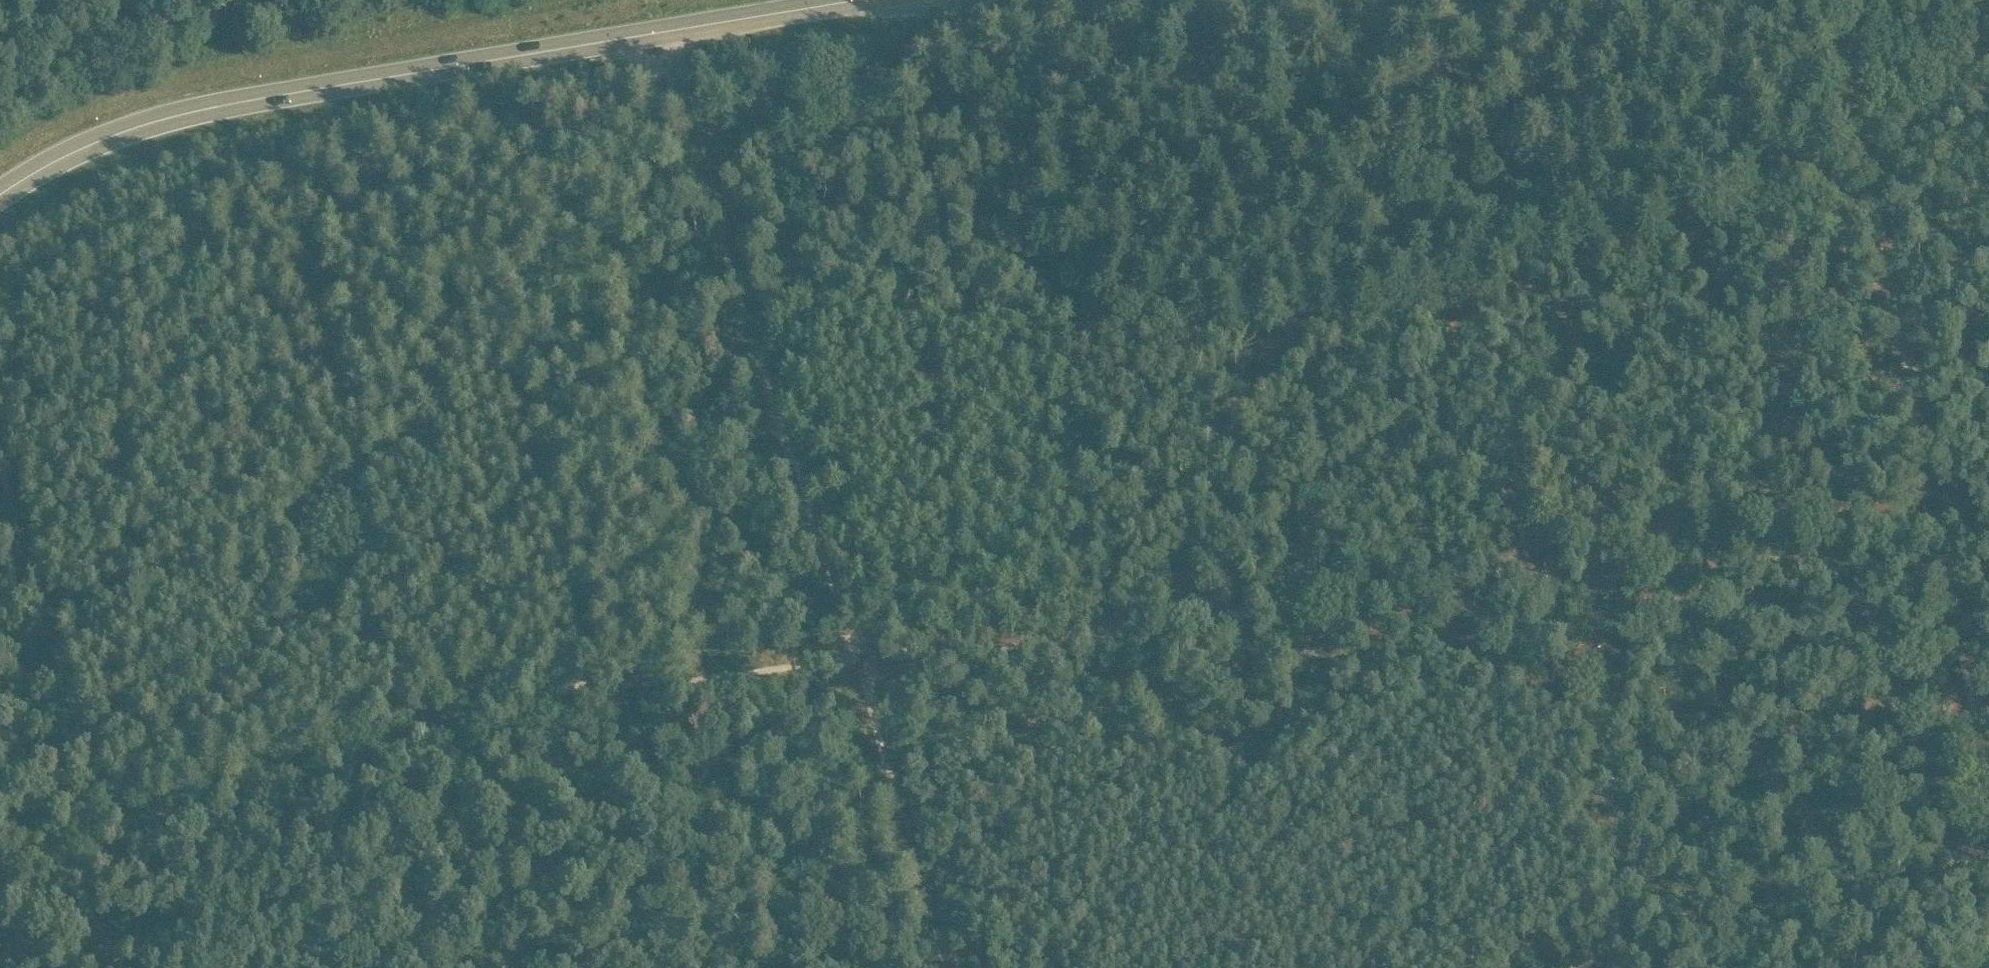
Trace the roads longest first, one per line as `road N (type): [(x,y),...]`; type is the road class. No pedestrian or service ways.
road 1 (tertiary): [(0,194),(78,150),(198,112),(859,0)]

